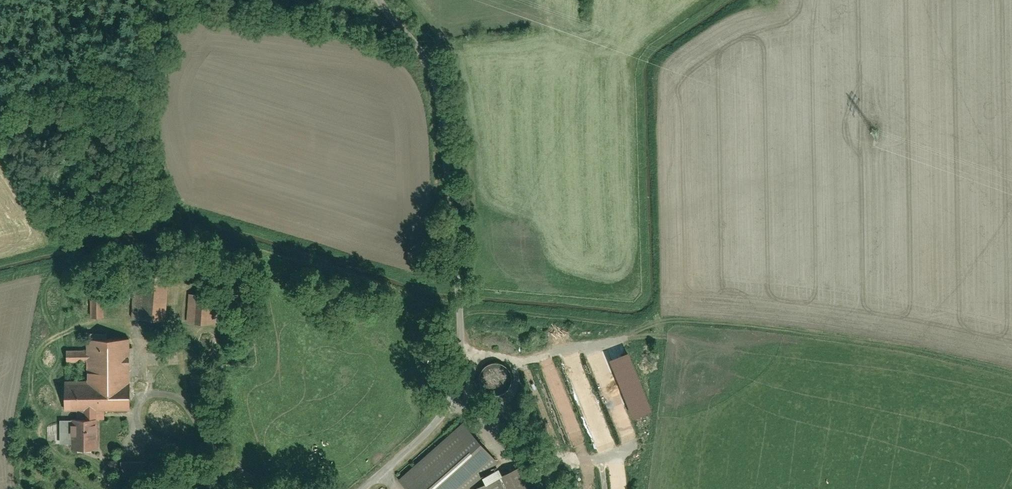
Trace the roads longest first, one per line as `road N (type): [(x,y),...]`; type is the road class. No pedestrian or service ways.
road 1 (residential): [(380,0),(437,84),(460,350),(454,390),(438,420),(363,488)]

